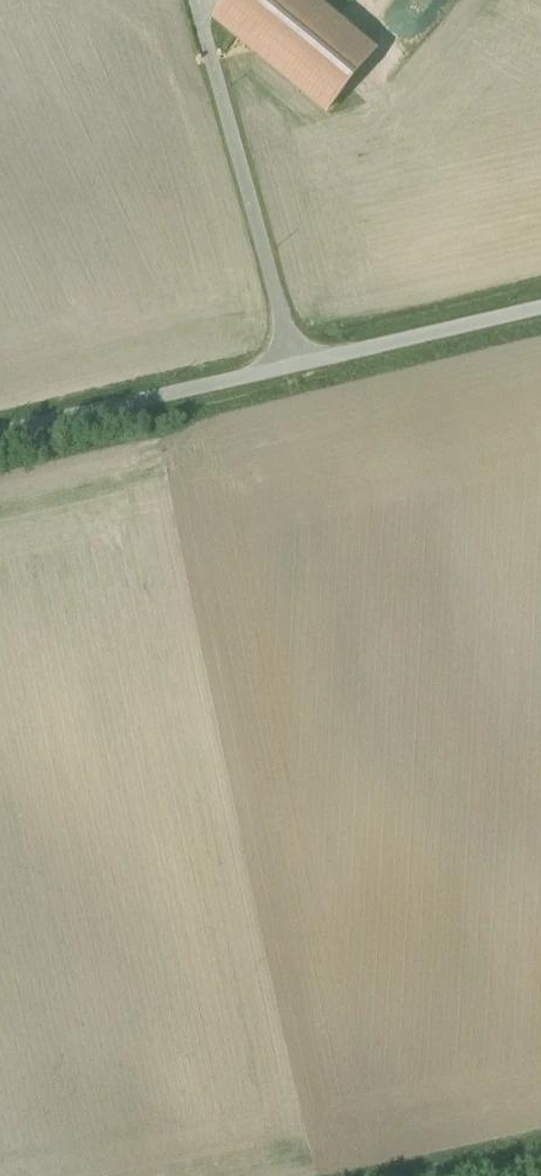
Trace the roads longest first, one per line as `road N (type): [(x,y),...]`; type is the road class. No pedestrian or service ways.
road 1 (unclassified): [(540,309),(0,433)]

